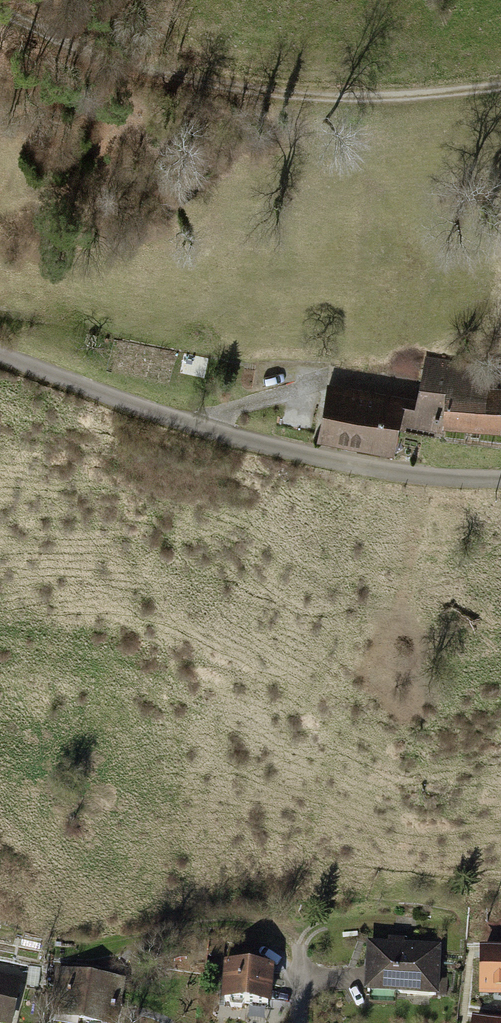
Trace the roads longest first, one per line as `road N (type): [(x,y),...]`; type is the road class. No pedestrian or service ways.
road 1 (unclassified): [(0,357),(325,456),(440,477),(500,479)]
road 2 (track): [(500,86),(391,97),(309,94),(181,75),(0,17)]

